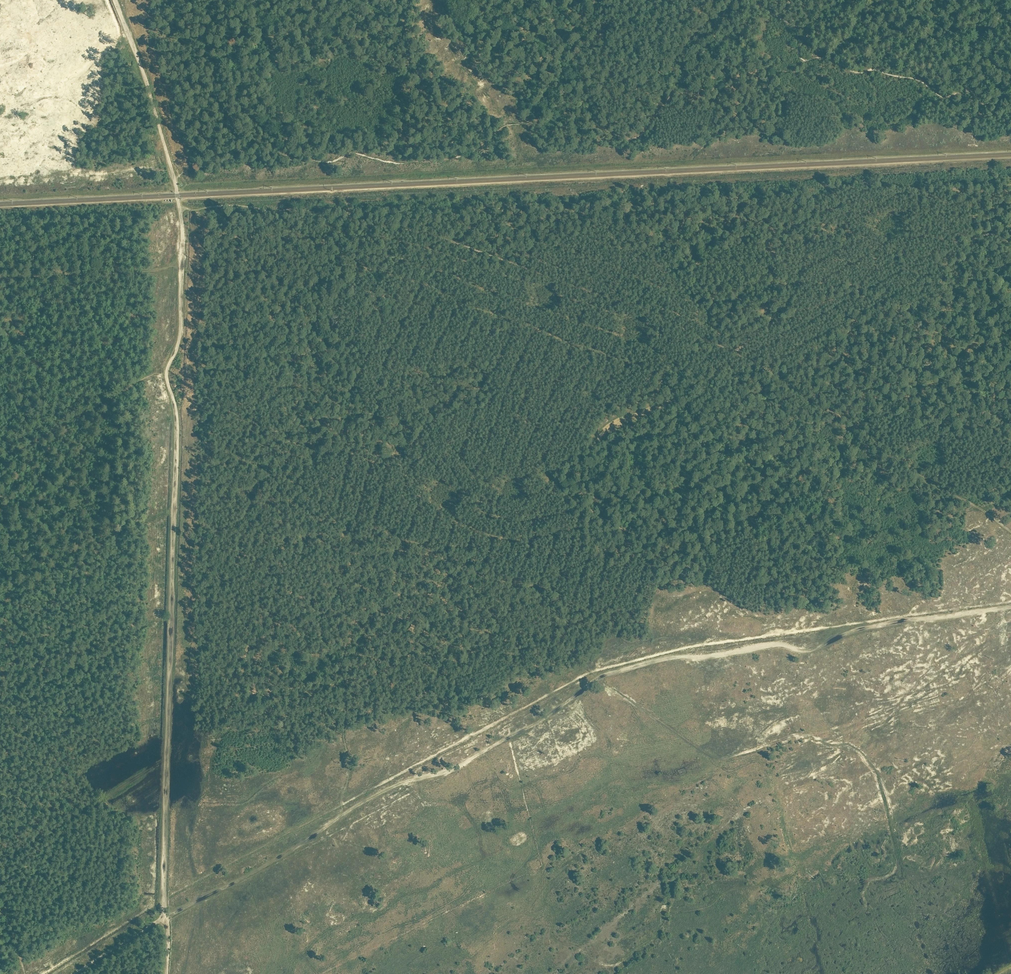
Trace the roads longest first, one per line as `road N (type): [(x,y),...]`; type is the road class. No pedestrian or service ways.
road 1 (track): [(1010,607),(866,628),(806,651),(775,644),(662,658),(596,677),(526,728),(445,772),(395,786),(165,915)]
road 2 (track): [(181,270),(178,348),(168,370),(175,410),(165,915)]
road 3 (track): [(0,855),(39,841),(167,758)]
road 4 (track): [(0,457),(168,370)]
road 5 (track): [(115,0),(174,179)]
road 6 (track): [(181,270),(0,280)]

